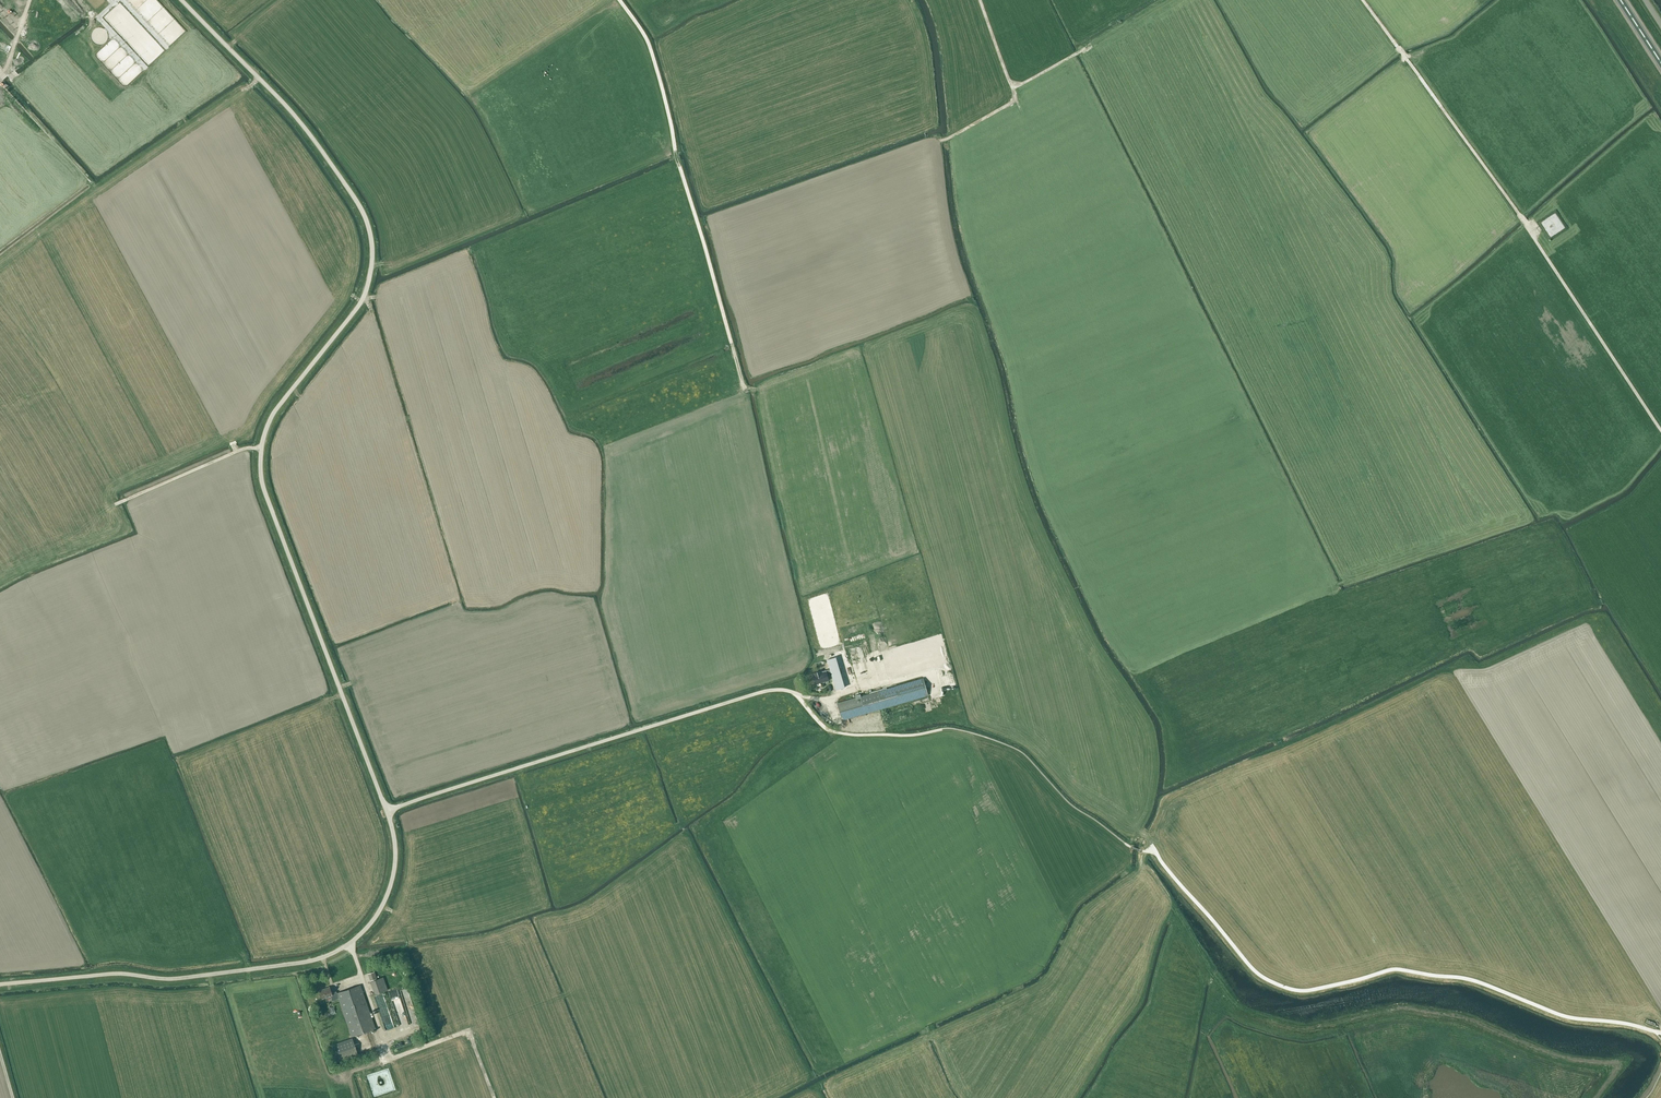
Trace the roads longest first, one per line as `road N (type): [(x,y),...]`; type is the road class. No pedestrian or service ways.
road 1 (unclassified): [(386,812),(261,466),(277,408),(361,303),(371,271),(367,223),(293,113),(181,0)]
road 2 (track): [(1363,0),(1523,220),(1660,430)]
road 3 (unclassified): [(0,984),(120,974),(173,980),(335,952),(365,930),(386,895),(395,851),(386,812)]
road 4 (unclassified): [(386,812),(759,693),(797,694)]
road 5 (track): [(940,141),(1016,100),(981,0)]

